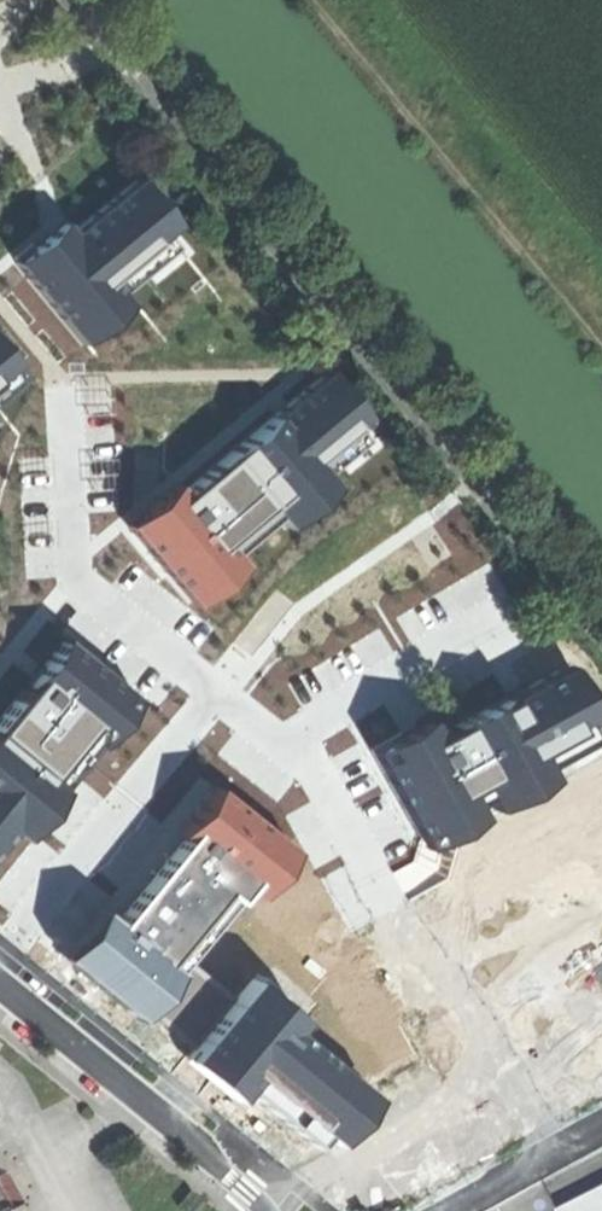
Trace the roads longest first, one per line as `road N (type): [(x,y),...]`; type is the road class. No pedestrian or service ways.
road 1 (track): [(601,313),(340,0)]
road 2 (residential): [(219,689),(78,575),(71,378)]
road 3 (unclassified): [(265,1210),(0,985)]
road 4 (residential): [(0,943),(219,689)]
road 5 (residential): [(284,742),(499,614)]
road 6 (residential): [(385,903),(299,754),(284,742)]

